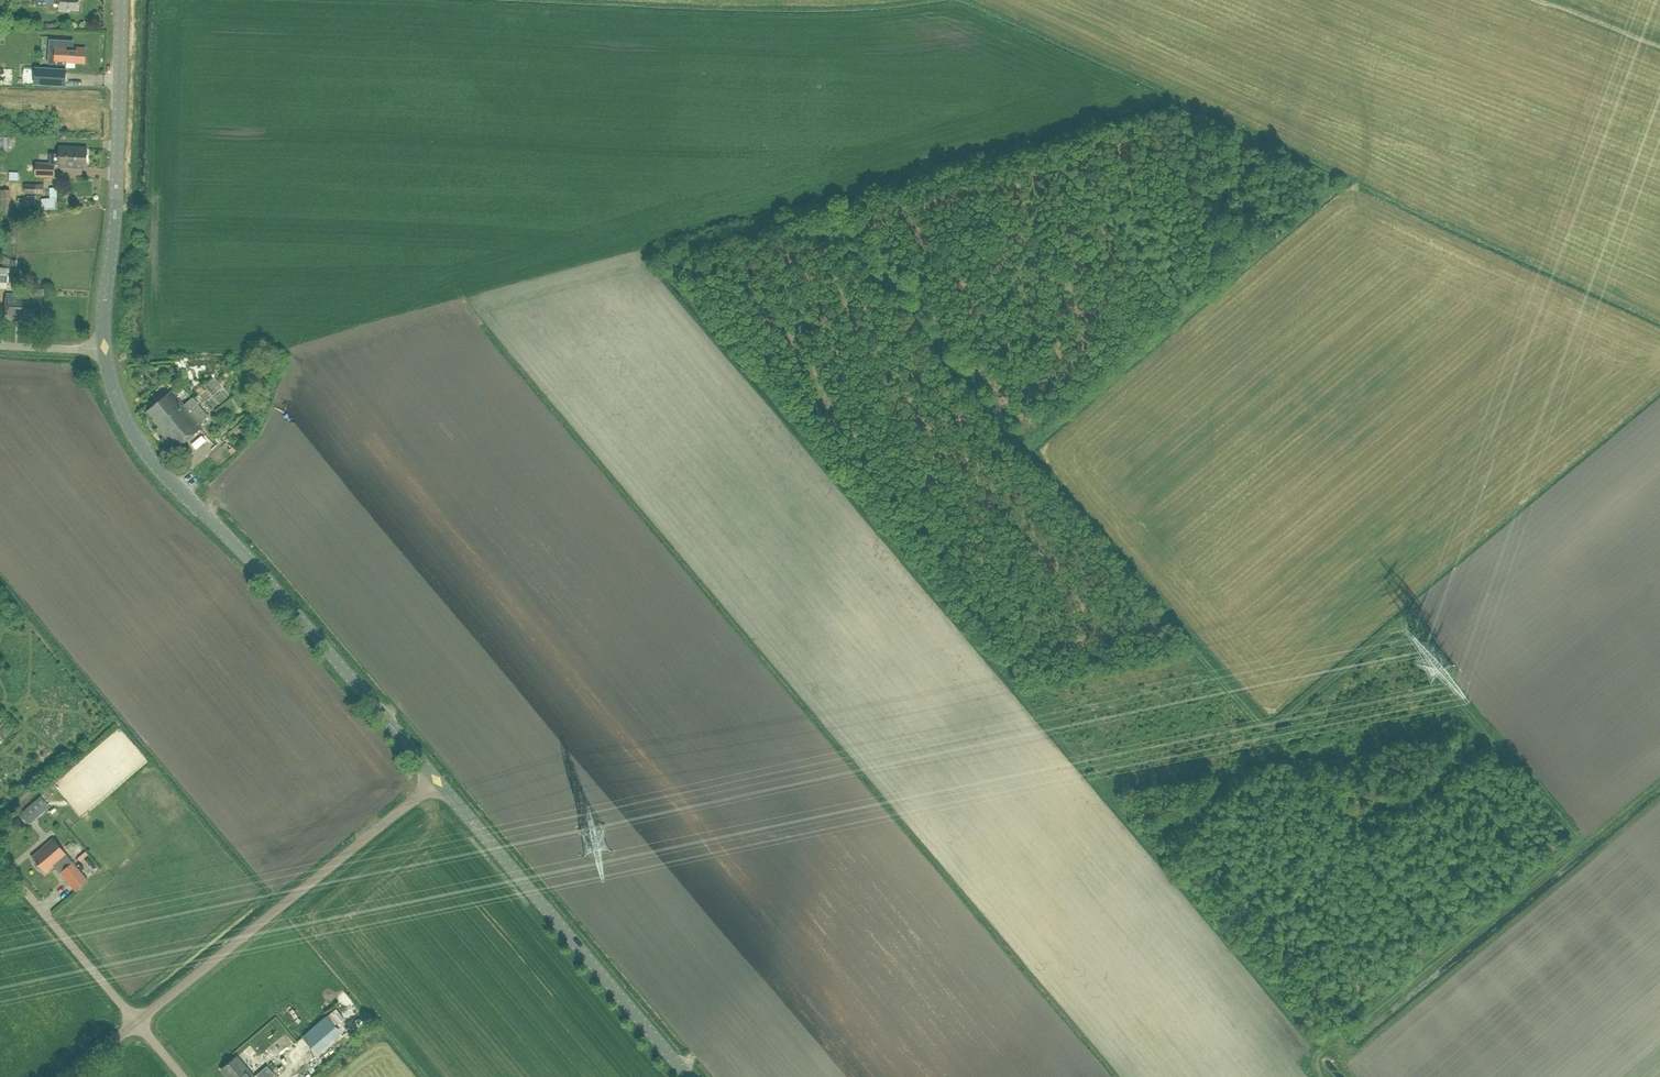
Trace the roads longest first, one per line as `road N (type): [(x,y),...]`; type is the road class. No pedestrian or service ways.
road 1 (tertiary): [(438,783),(252,564),(149,458),(120,419),(104,351)]
road 2 (track): [(1324,1076),(1312,1063),(1659,785)]
road 3 (unclassified): [(136,1022),(438,783)]
road 4 (tertiary): [(687,1076),(438,783)]
road 5 (tertiary): [(104,351),(120,0)]
road 6 (unclassified): [(136,1022),(0,861)]

